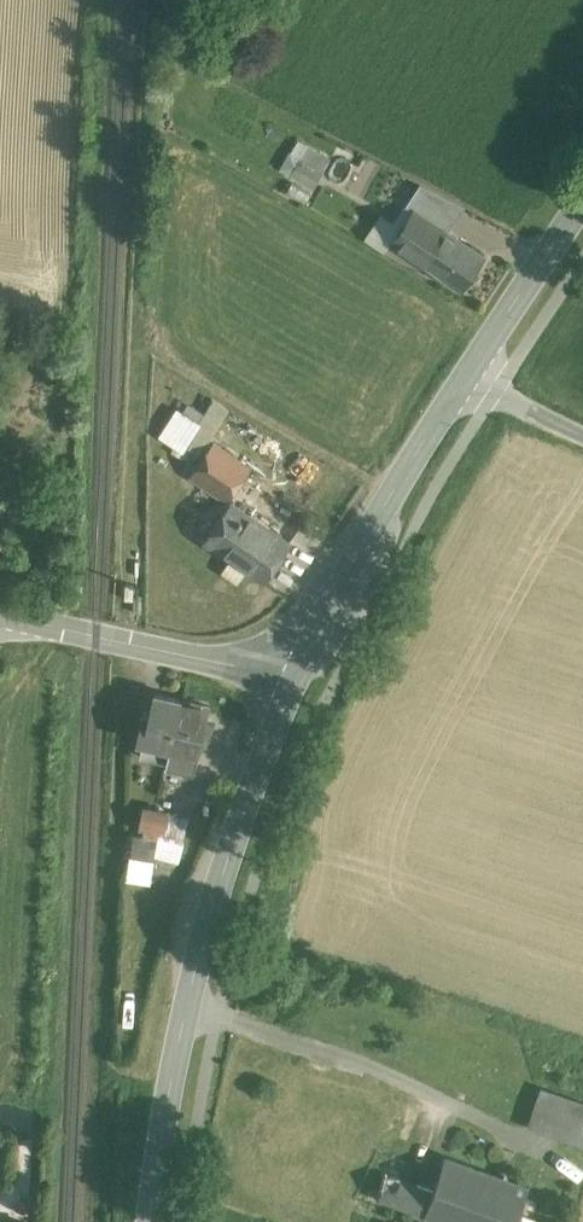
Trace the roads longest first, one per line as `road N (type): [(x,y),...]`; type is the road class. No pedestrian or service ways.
road 1 (tertiary): [(153,1221),(210,922),(295,682)]
road 2 (tertiary): [(295,682),(349,567),(464,375)]
road 3 (unclassified): [(295,682),(0,613)]
road 4 (tertiary): [(464,375),(582,212)]
road 5 (unclassified): [(464,375),(582,435)]

